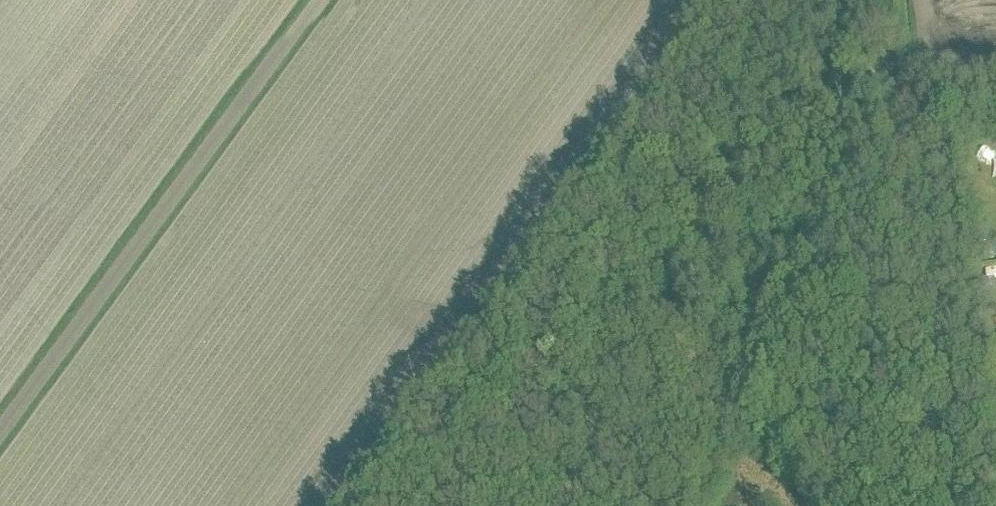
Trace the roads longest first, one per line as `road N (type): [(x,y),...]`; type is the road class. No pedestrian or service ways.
road 1 (unclassified): [(0,438),(320,0)]

